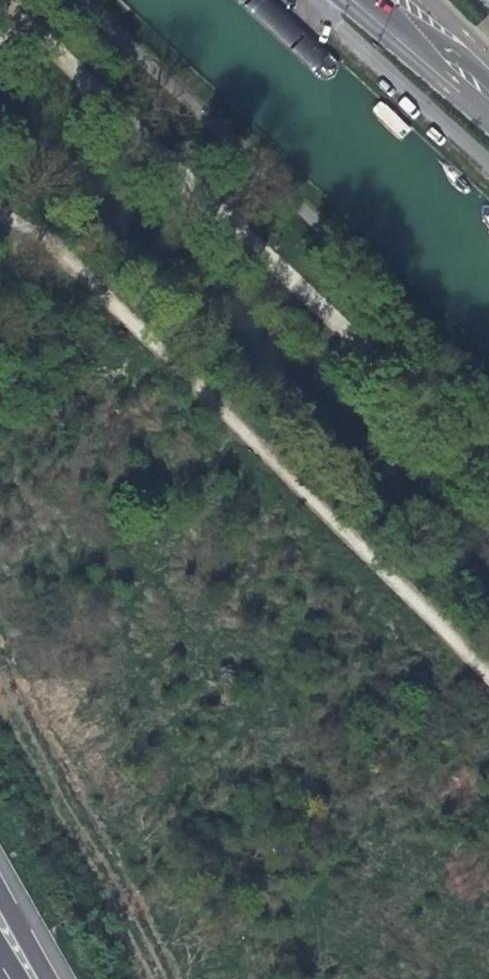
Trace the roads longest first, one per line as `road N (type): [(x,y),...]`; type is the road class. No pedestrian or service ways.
road 1 (track): [(488,475),(3,0)]

